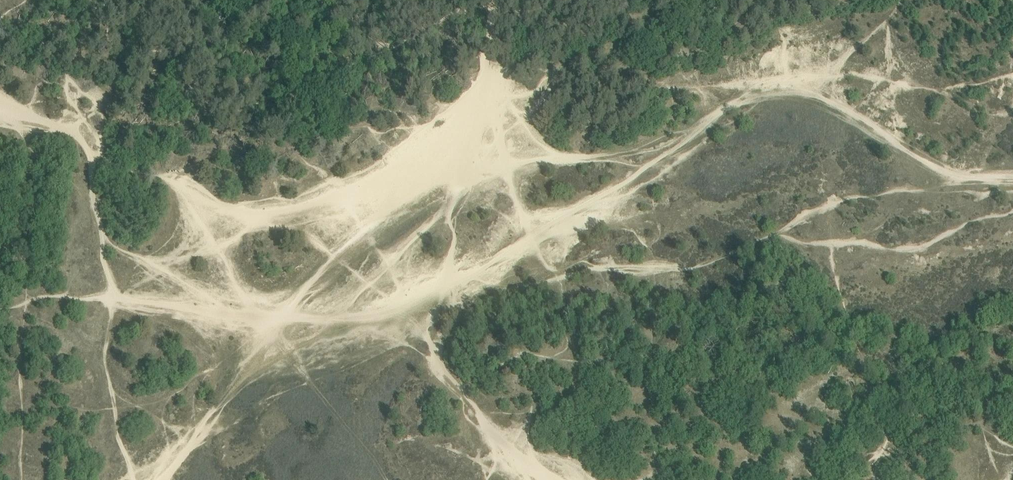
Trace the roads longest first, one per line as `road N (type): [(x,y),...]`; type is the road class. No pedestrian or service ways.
road 1 (track): [(1012,178),(833,201),(691,268),(587,270),(463,305),(434,299),(397,313),(297,320),(144,302),(114,306),(105,348),(134,479)]
road 2 (track): [(959,181),(793,94),(725,109),(663,149),(463,168),(199,221)]
road 3 (track): [(663,149),(617,189),(434,299)]

